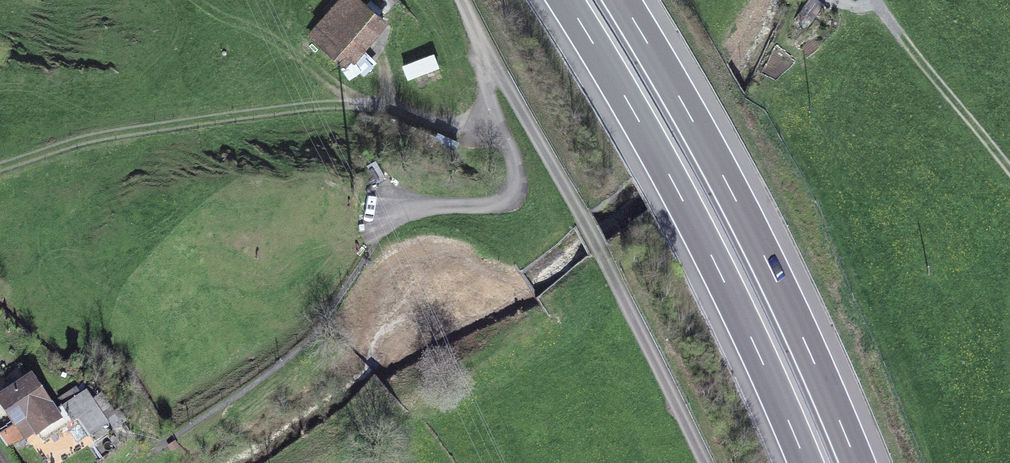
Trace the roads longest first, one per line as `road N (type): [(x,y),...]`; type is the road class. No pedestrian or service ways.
road 1 (track): [(0,410),(34,457),(165,447),(316,349),(377,221),(408,210),(510,202),(519,183),(512,152),(485,135)]
road 2 (track): [(705,462),(587,219),(461,0)]
road 3 (motorway): [(567,0),(735,301),(805,462)]
road 4 (motorway): [(857,462),(731,192),(622,0)]
road 5 (track): [(0,172),(72,143),(372,101),(485,135)]
road 6 (track): [(1009,170),(877,0)]

